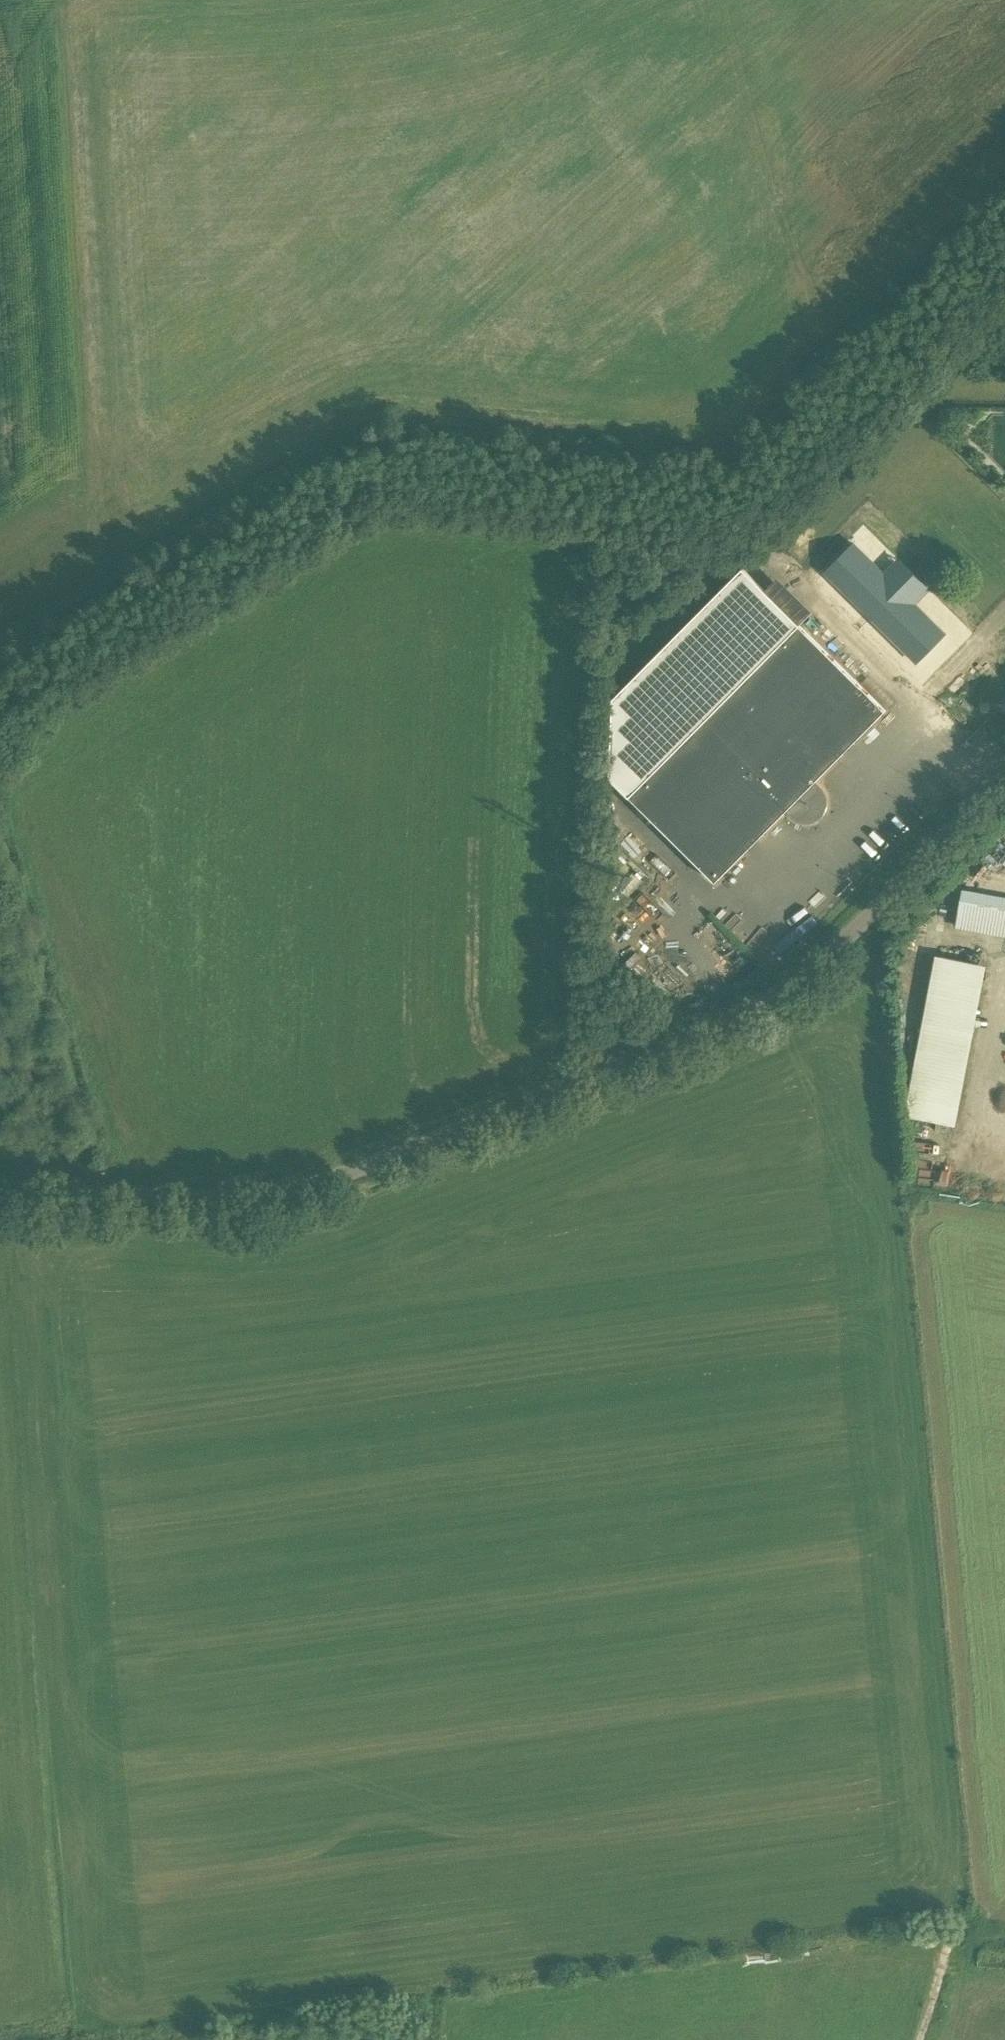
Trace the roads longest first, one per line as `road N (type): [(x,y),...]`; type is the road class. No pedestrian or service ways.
road 1 (unclassified): [(0,1192),(257,1194),(332,1178),(738,1013),(835,949),(1004,771)]

